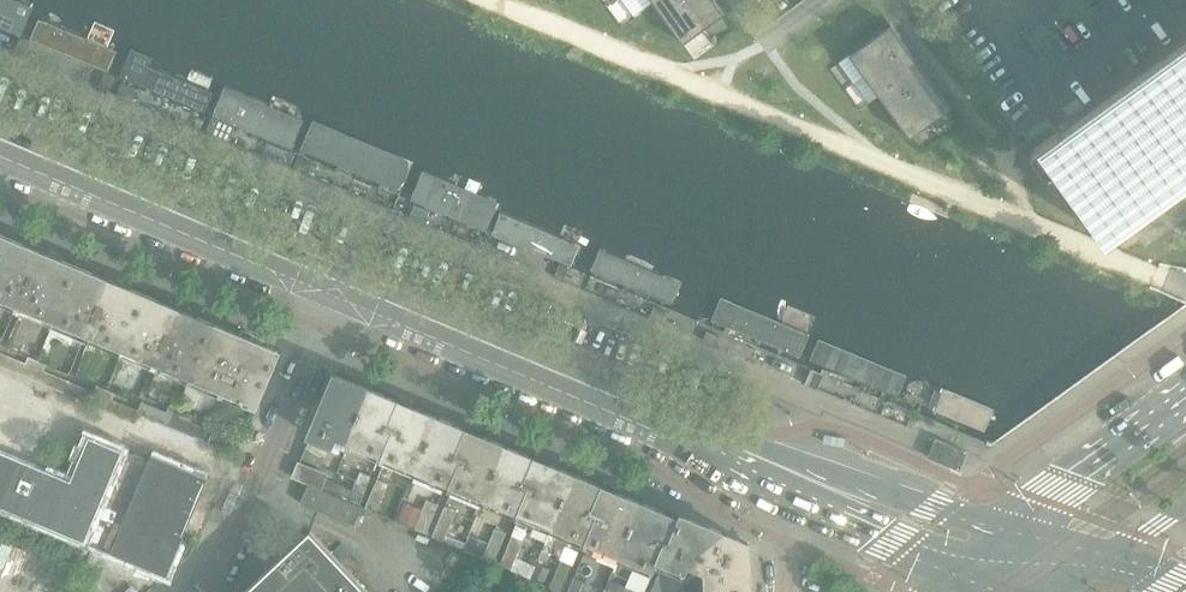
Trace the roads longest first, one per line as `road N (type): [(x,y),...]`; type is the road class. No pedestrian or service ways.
road 1 (residential): [(902,433),(368,211)]
road 2 (residential): [(722,444),(337,285)]
road 3 (residential): [(368,211),(0,58)]
road 4 (residential): [(337,285),(0,144)]
road 5 (residential): [(337,285),(201,591)]
road 6 (residential): [(1008,527),(722,444)]
road 7 (tertiary): [(1185,395),(1008,527)]
road 8 (residential): [(762,483),(950,572)]

